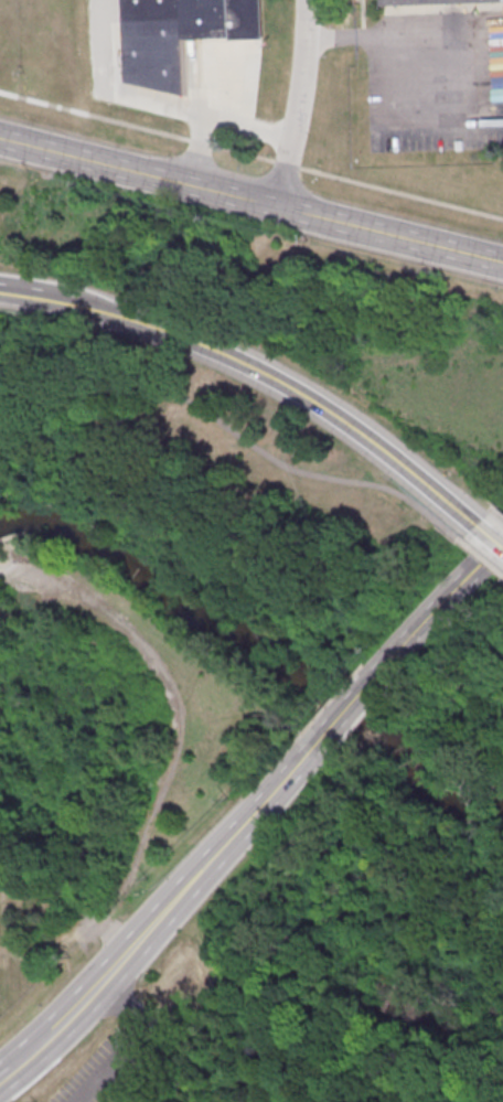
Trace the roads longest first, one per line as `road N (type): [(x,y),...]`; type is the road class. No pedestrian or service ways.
road 1 (residential): [(127,952),(100,927),(120,896),(178,746),(179,705),(161,670),(116,618),(74,588),(10,588)]
road 2 (secondary): [(502,263),(33,148)]
road 3 (tertiary): [(480,523),(363,434),(276,381),(152,327),(72,304)]
road 4 (secondary): [(313,747),(127,952)]
road 5 (residential): [(277,205),(296,132),(309,0)]
road 6 (secondary): [(502,543),(379,674)]

